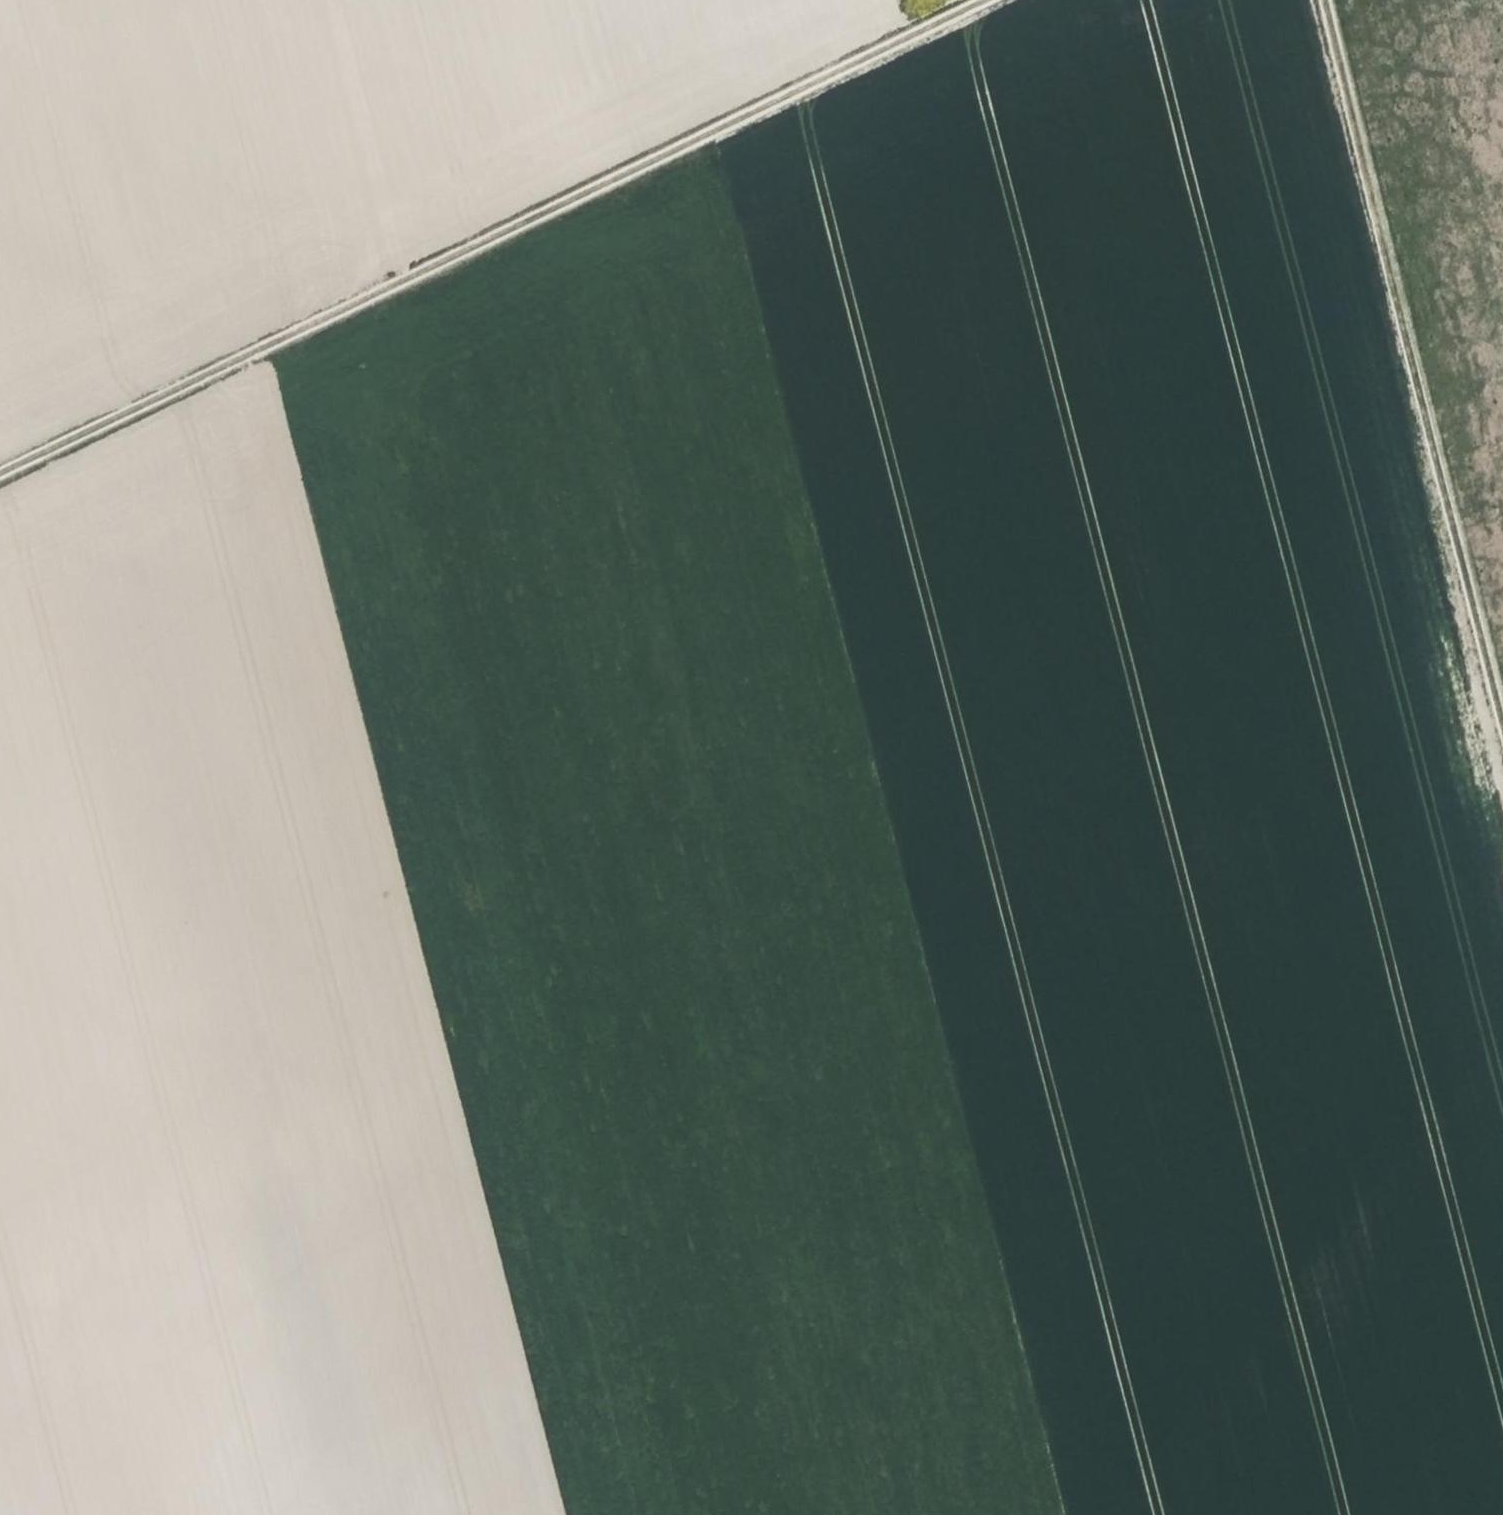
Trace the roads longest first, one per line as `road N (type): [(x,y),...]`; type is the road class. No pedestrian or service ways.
road 1 (track): [(977,0),(0,474)]
road 2 (track): [(1324,0),(1502,705)]

